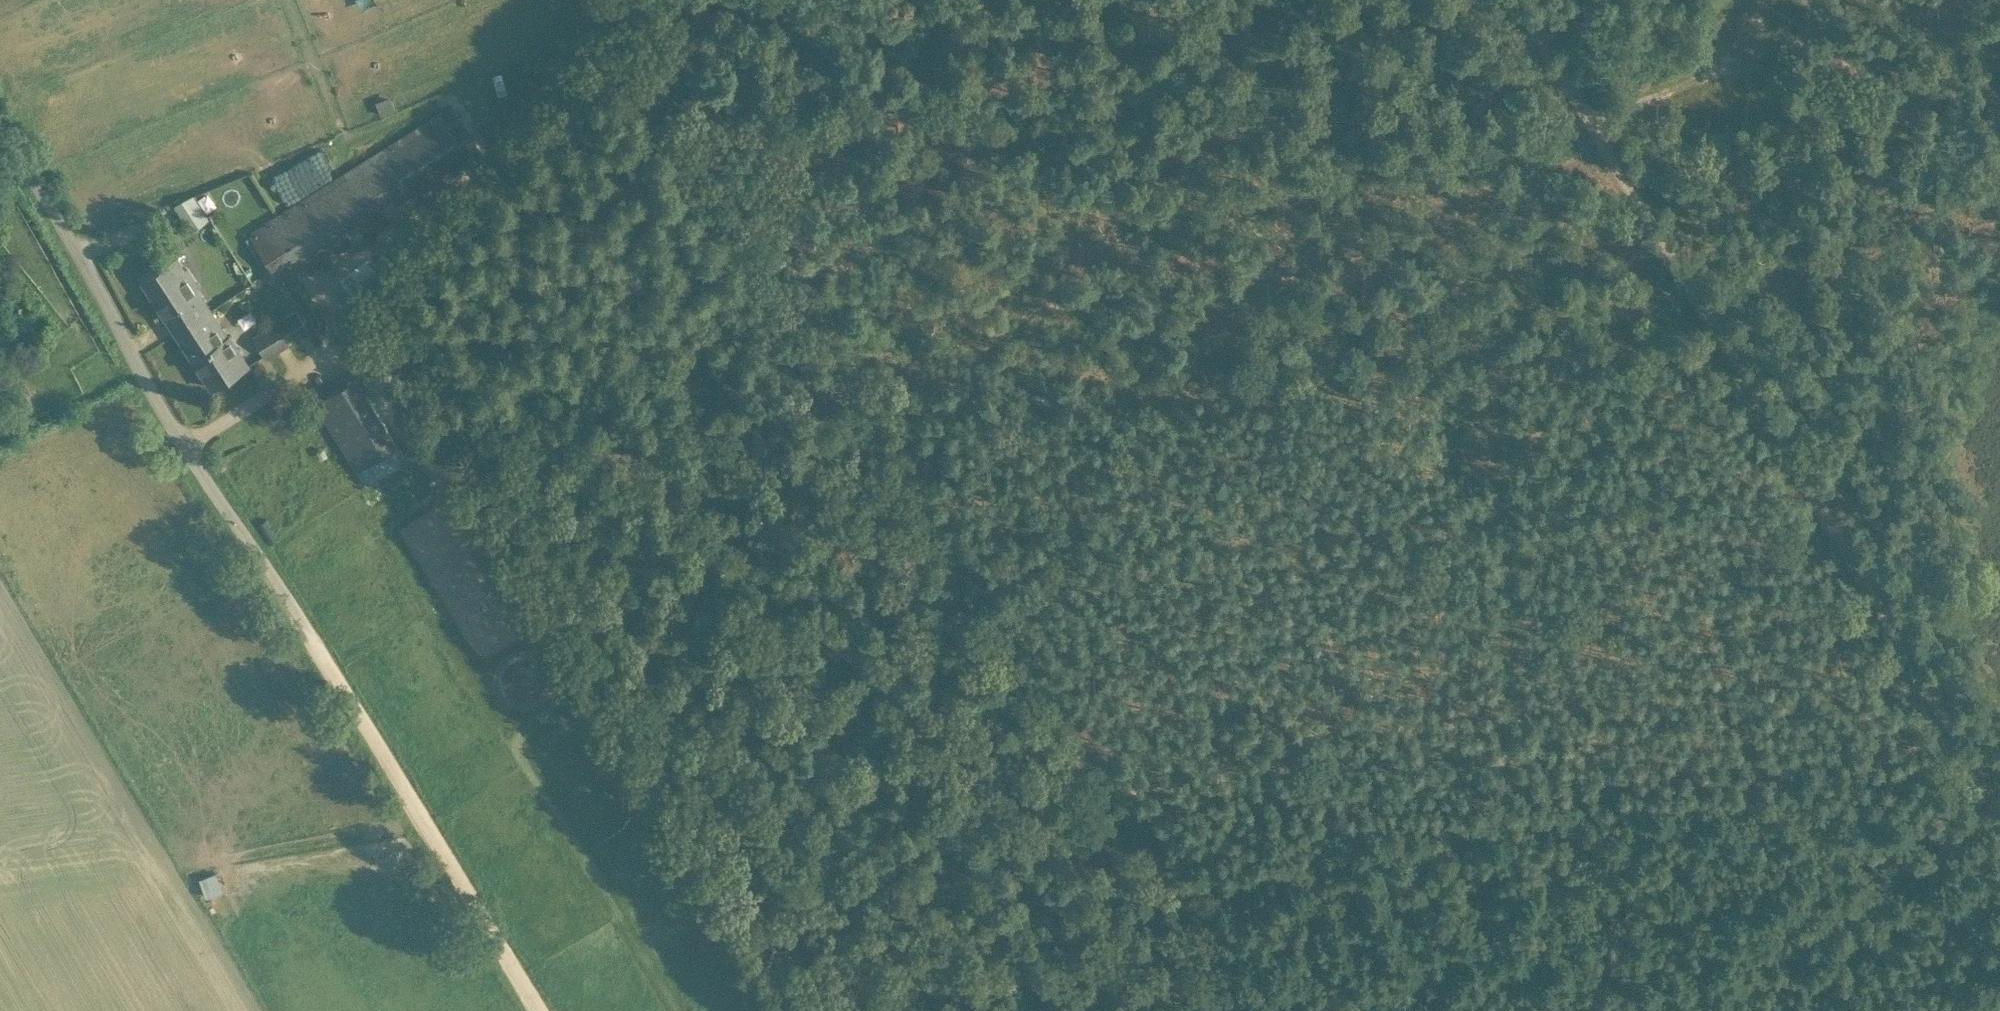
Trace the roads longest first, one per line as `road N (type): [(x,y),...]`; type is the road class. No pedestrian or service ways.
road 1 (track): [(1999,781),(1519,0)]
road 2 (track): [(537,1010),(188,445)]
road 3 (unclassified): [(188,445),(81,255),(0,137)]
road 4 (track): [(703,114),(601,269)]

